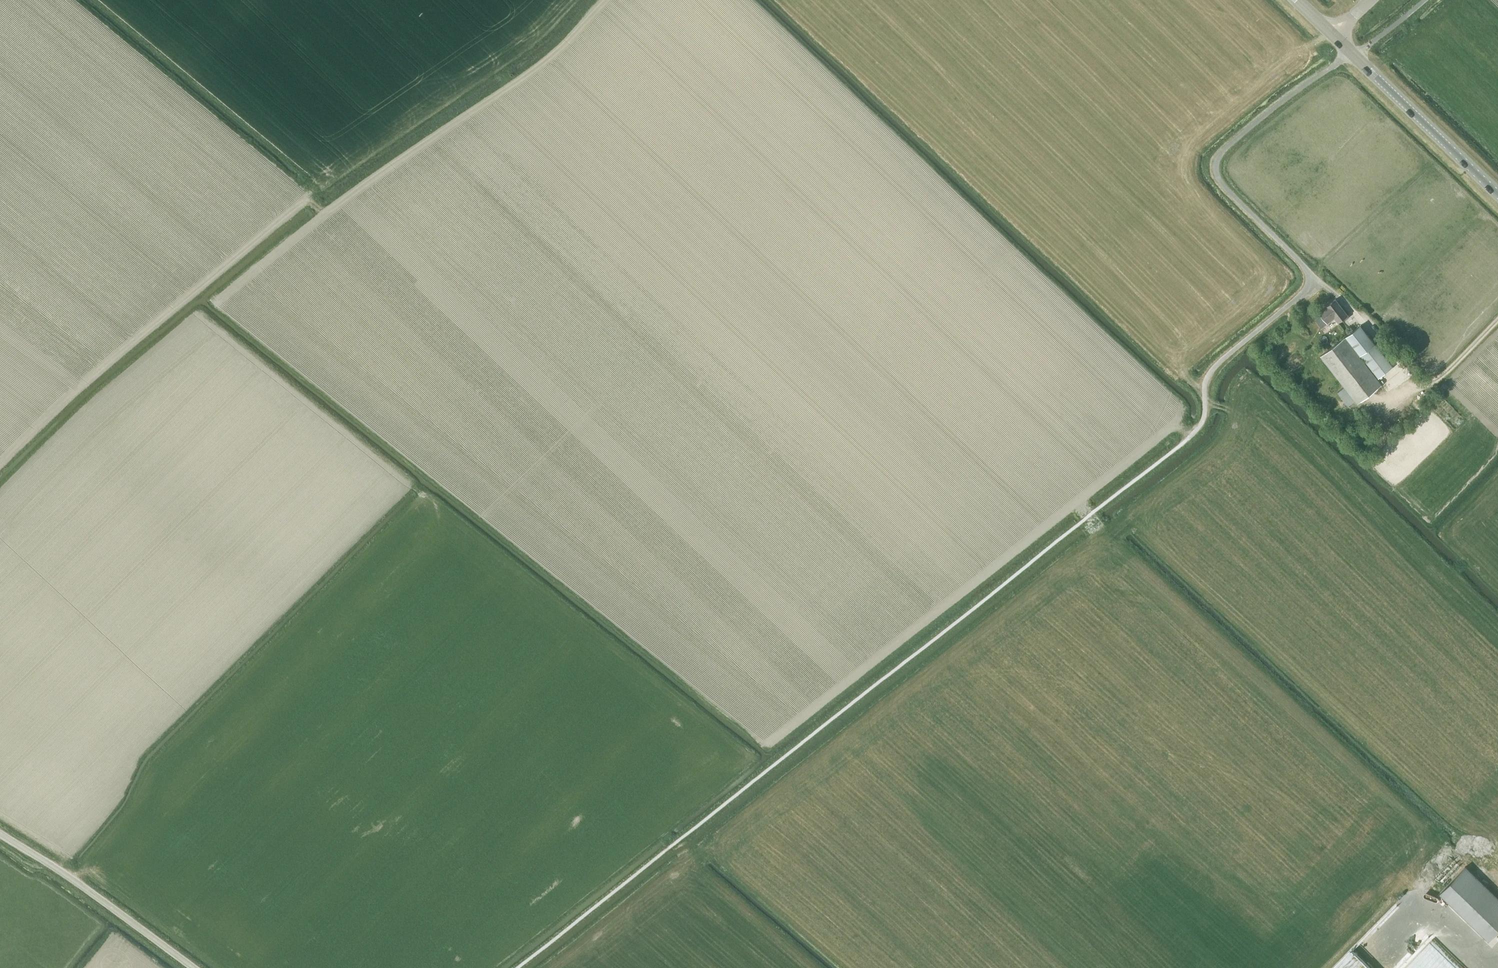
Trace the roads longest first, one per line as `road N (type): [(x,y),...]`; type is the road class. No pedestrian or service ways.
road 1 (tertiary): [(192,967),(0,835)]
road 2 (secondary): [(1497,194),(1335,36)]

